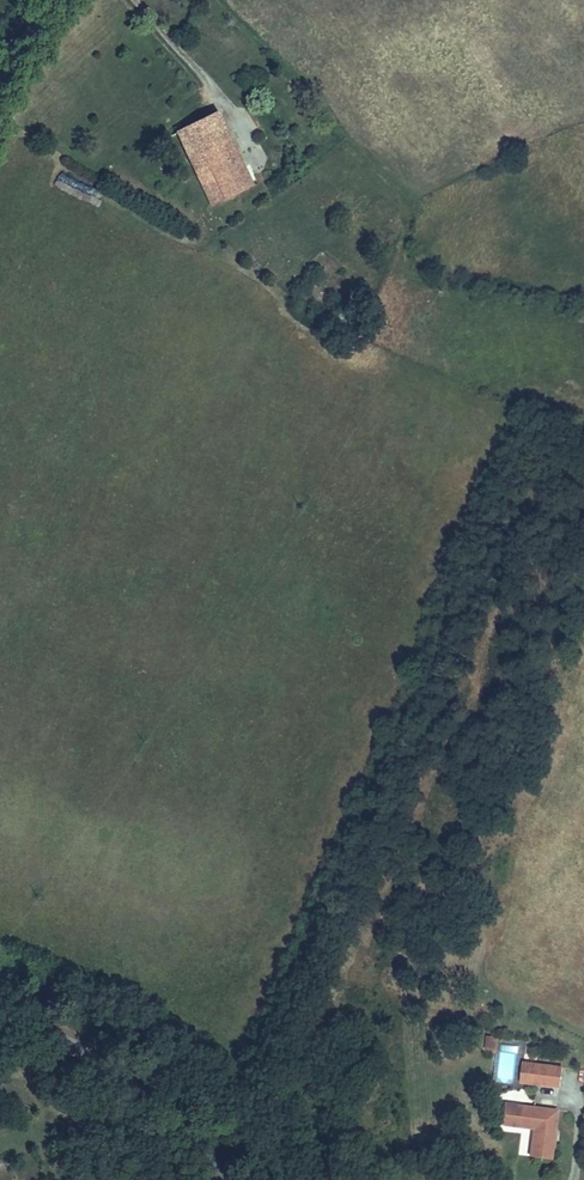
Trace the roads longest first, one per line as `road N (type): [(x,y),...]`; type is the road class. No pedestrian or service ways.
road 1 (residential): [(256,1179),(226,1146),(77,1041),(0,1013)]

